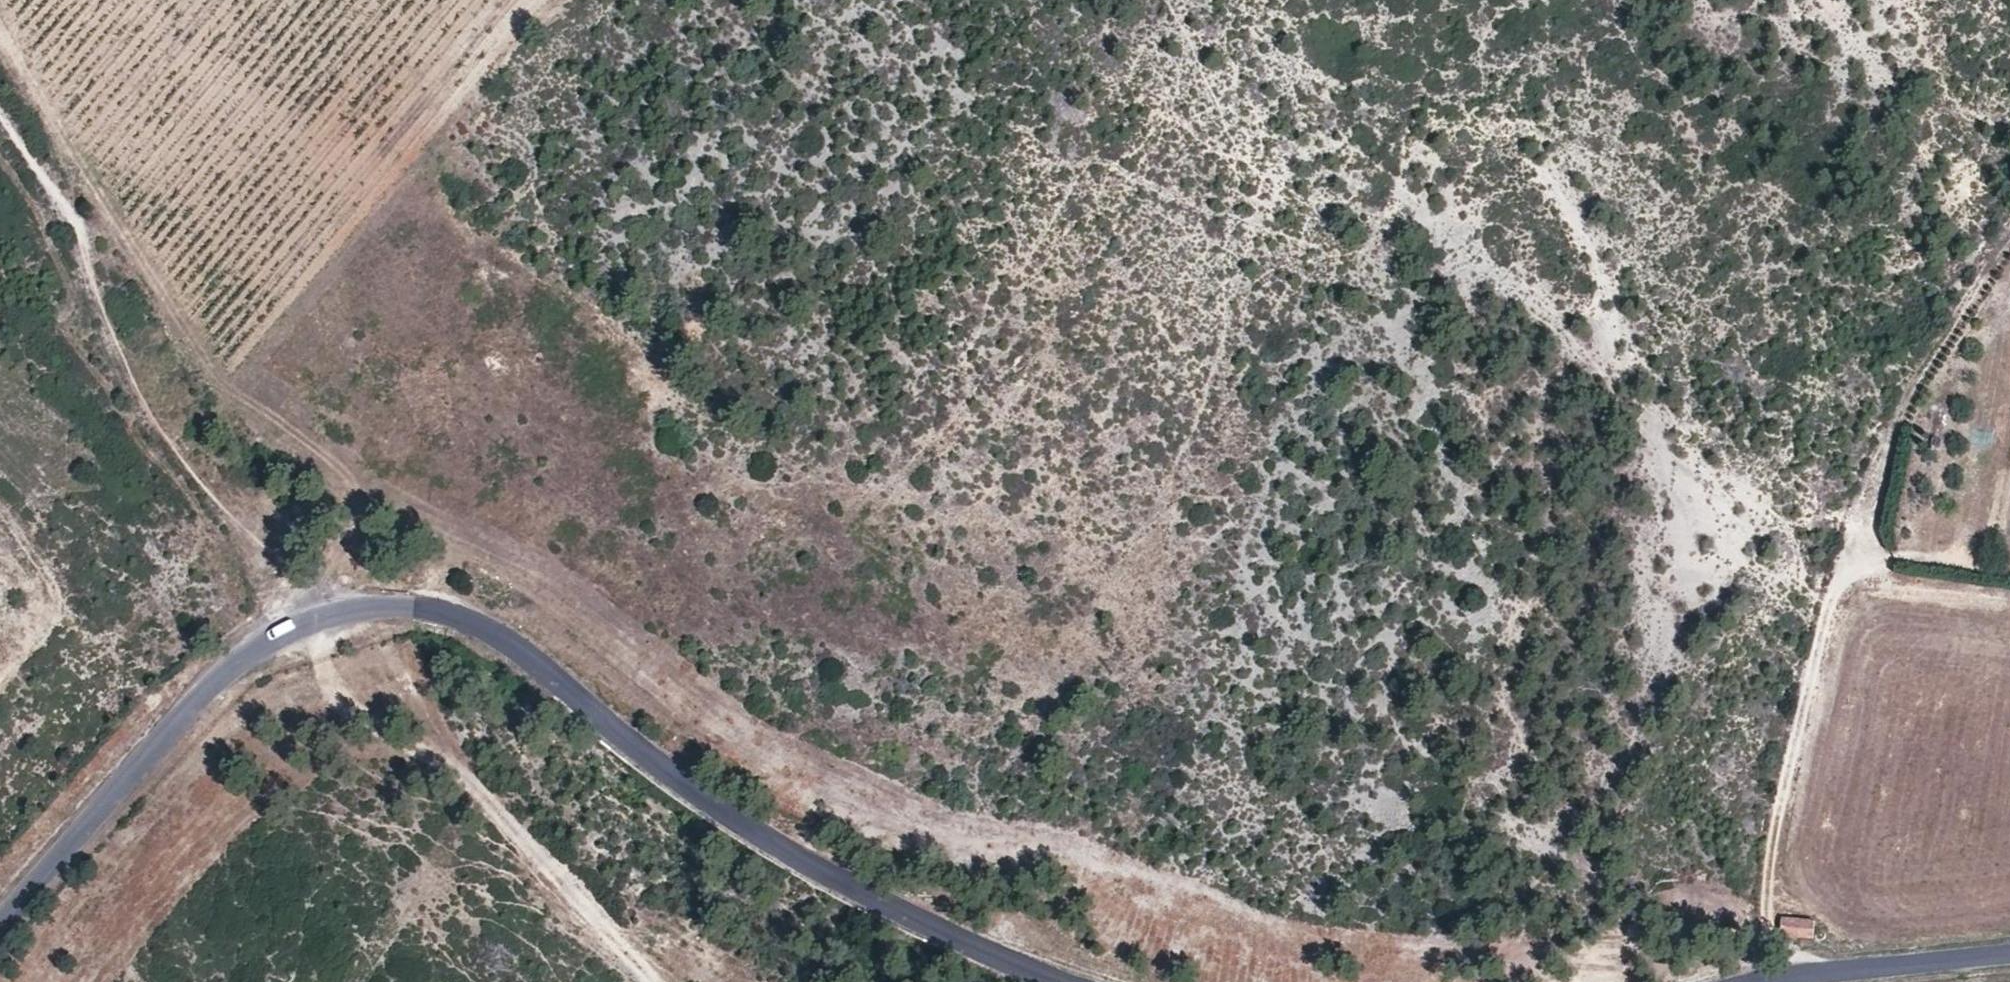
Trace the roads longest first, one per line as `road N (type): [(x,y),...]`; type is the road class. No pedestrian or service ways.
road 1 (tertiary): [(0,922),(218,673),(301,622),(398,607),(479,626),(590,705),(687,789),(874,905),(1057,981)]
road 2 (track): [(301,622),(140,395),(69,222),(0,113)]
road 3 (tertiary): [(1788,981),(2009,956)]

